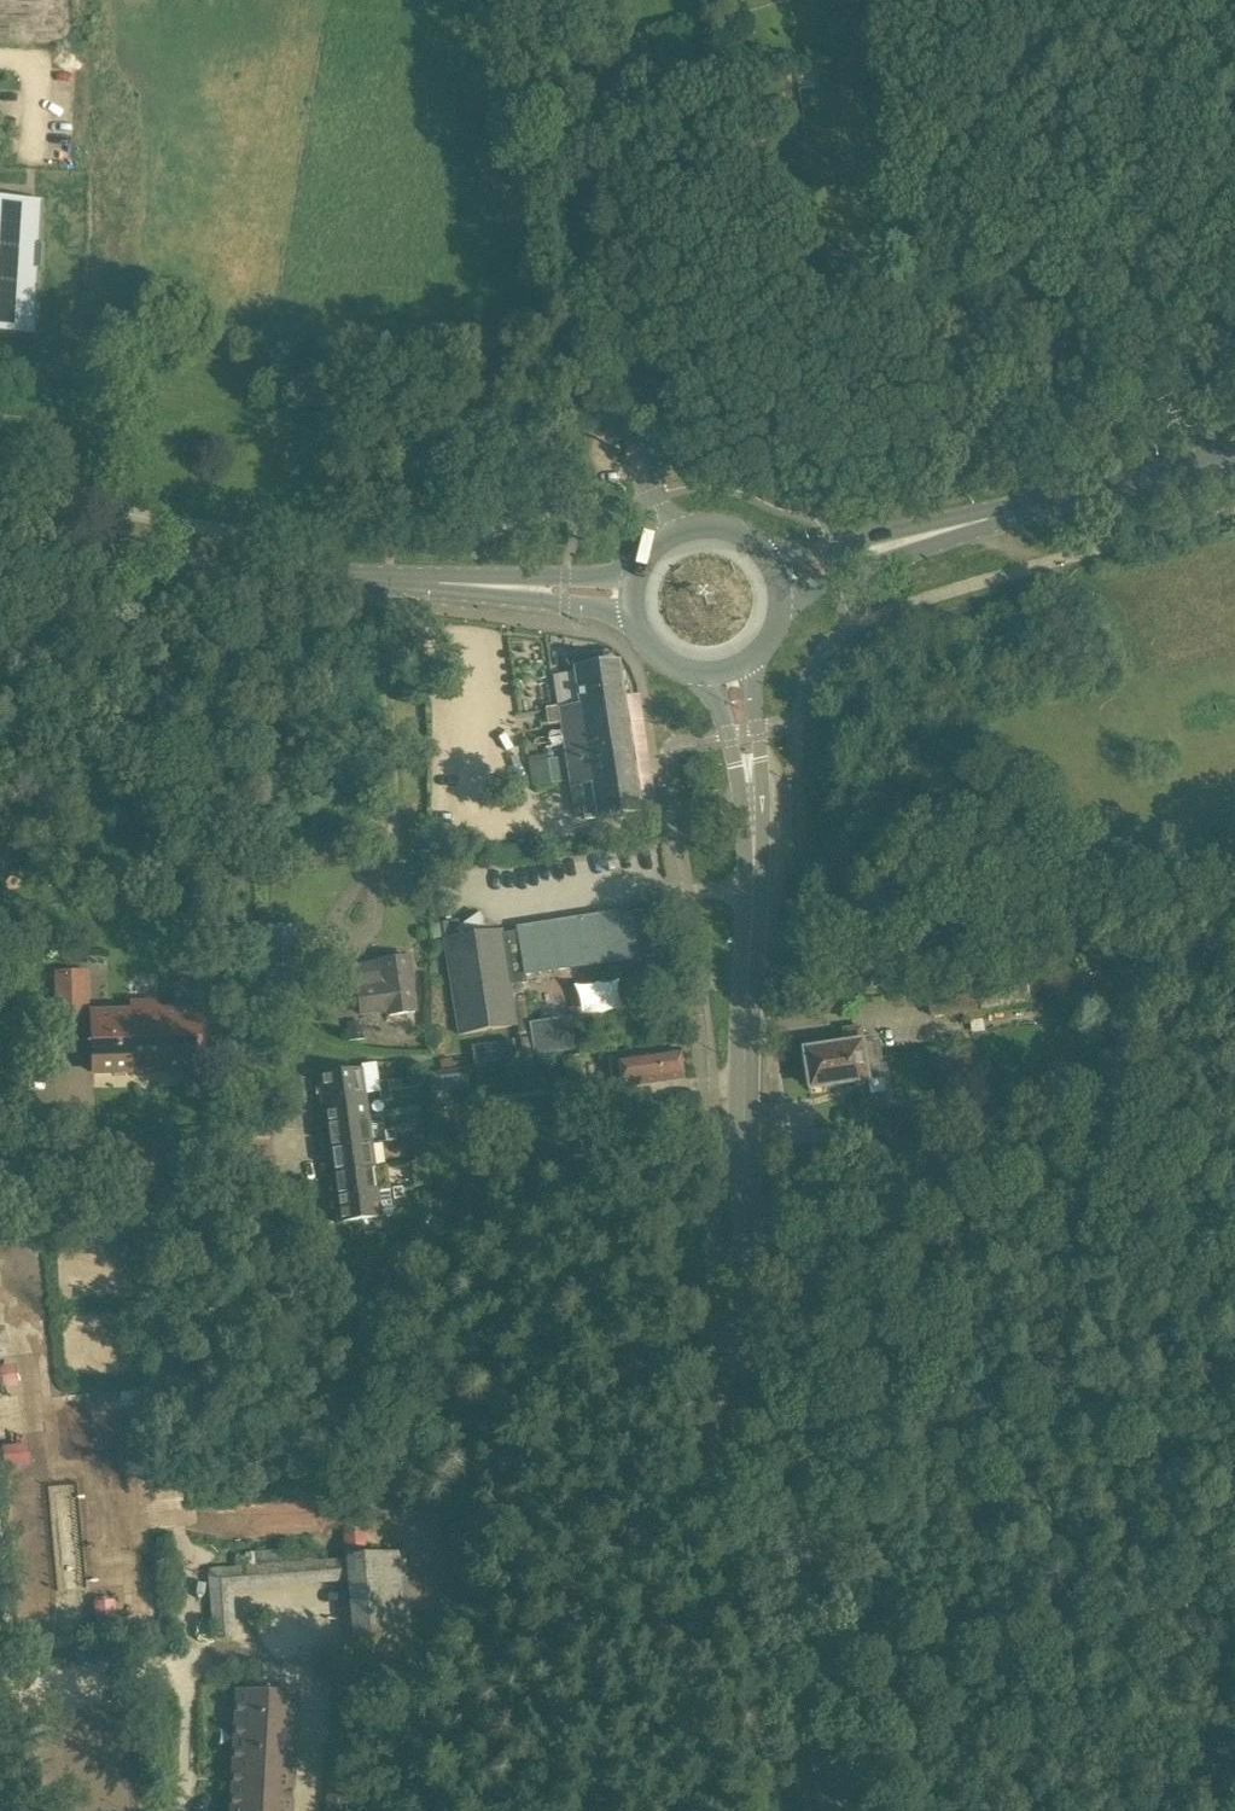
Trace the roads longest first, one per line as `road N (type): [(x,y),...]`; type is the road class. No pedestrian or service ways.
road 1 (secondary): [(834,1810),(748,1213),(744,1097),(754,874)]
road 2 (unclassified): [(667,535),(639,454),(570,0)]
road 3 (primary): [(417,583),(0,558)]
road 4 (residential): [(0,1156),(298,1149)]
road 5 (primary): [(1035,506),(794,553),(762,548)]
road 6 (primary): [(781,607),(804,591),(1035,506)]
road 7 (primary): [(417,583),(601,610),(638,630)]
road 8 (primary): [(642,561),(599,577),(417,583)]
road 9 (secondary): [(754,874),(759,652)]
road 10 (secondary): [(686,671),(718,706),(754,874)]
road 11 (primary): [(1035,506),(1234,452)]

